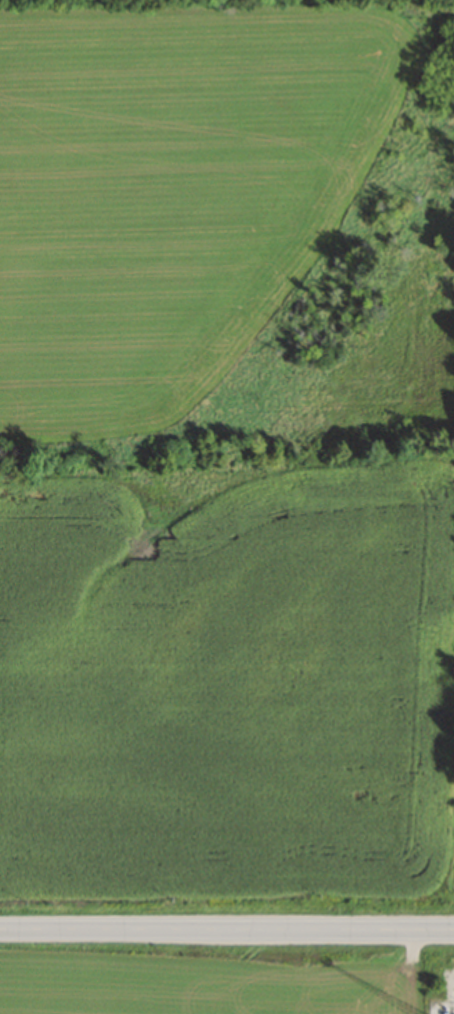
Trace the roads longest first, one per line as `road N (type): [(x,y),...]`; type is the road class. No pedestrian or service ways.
road 1 (secondary): [(0,929),(453,930)]

